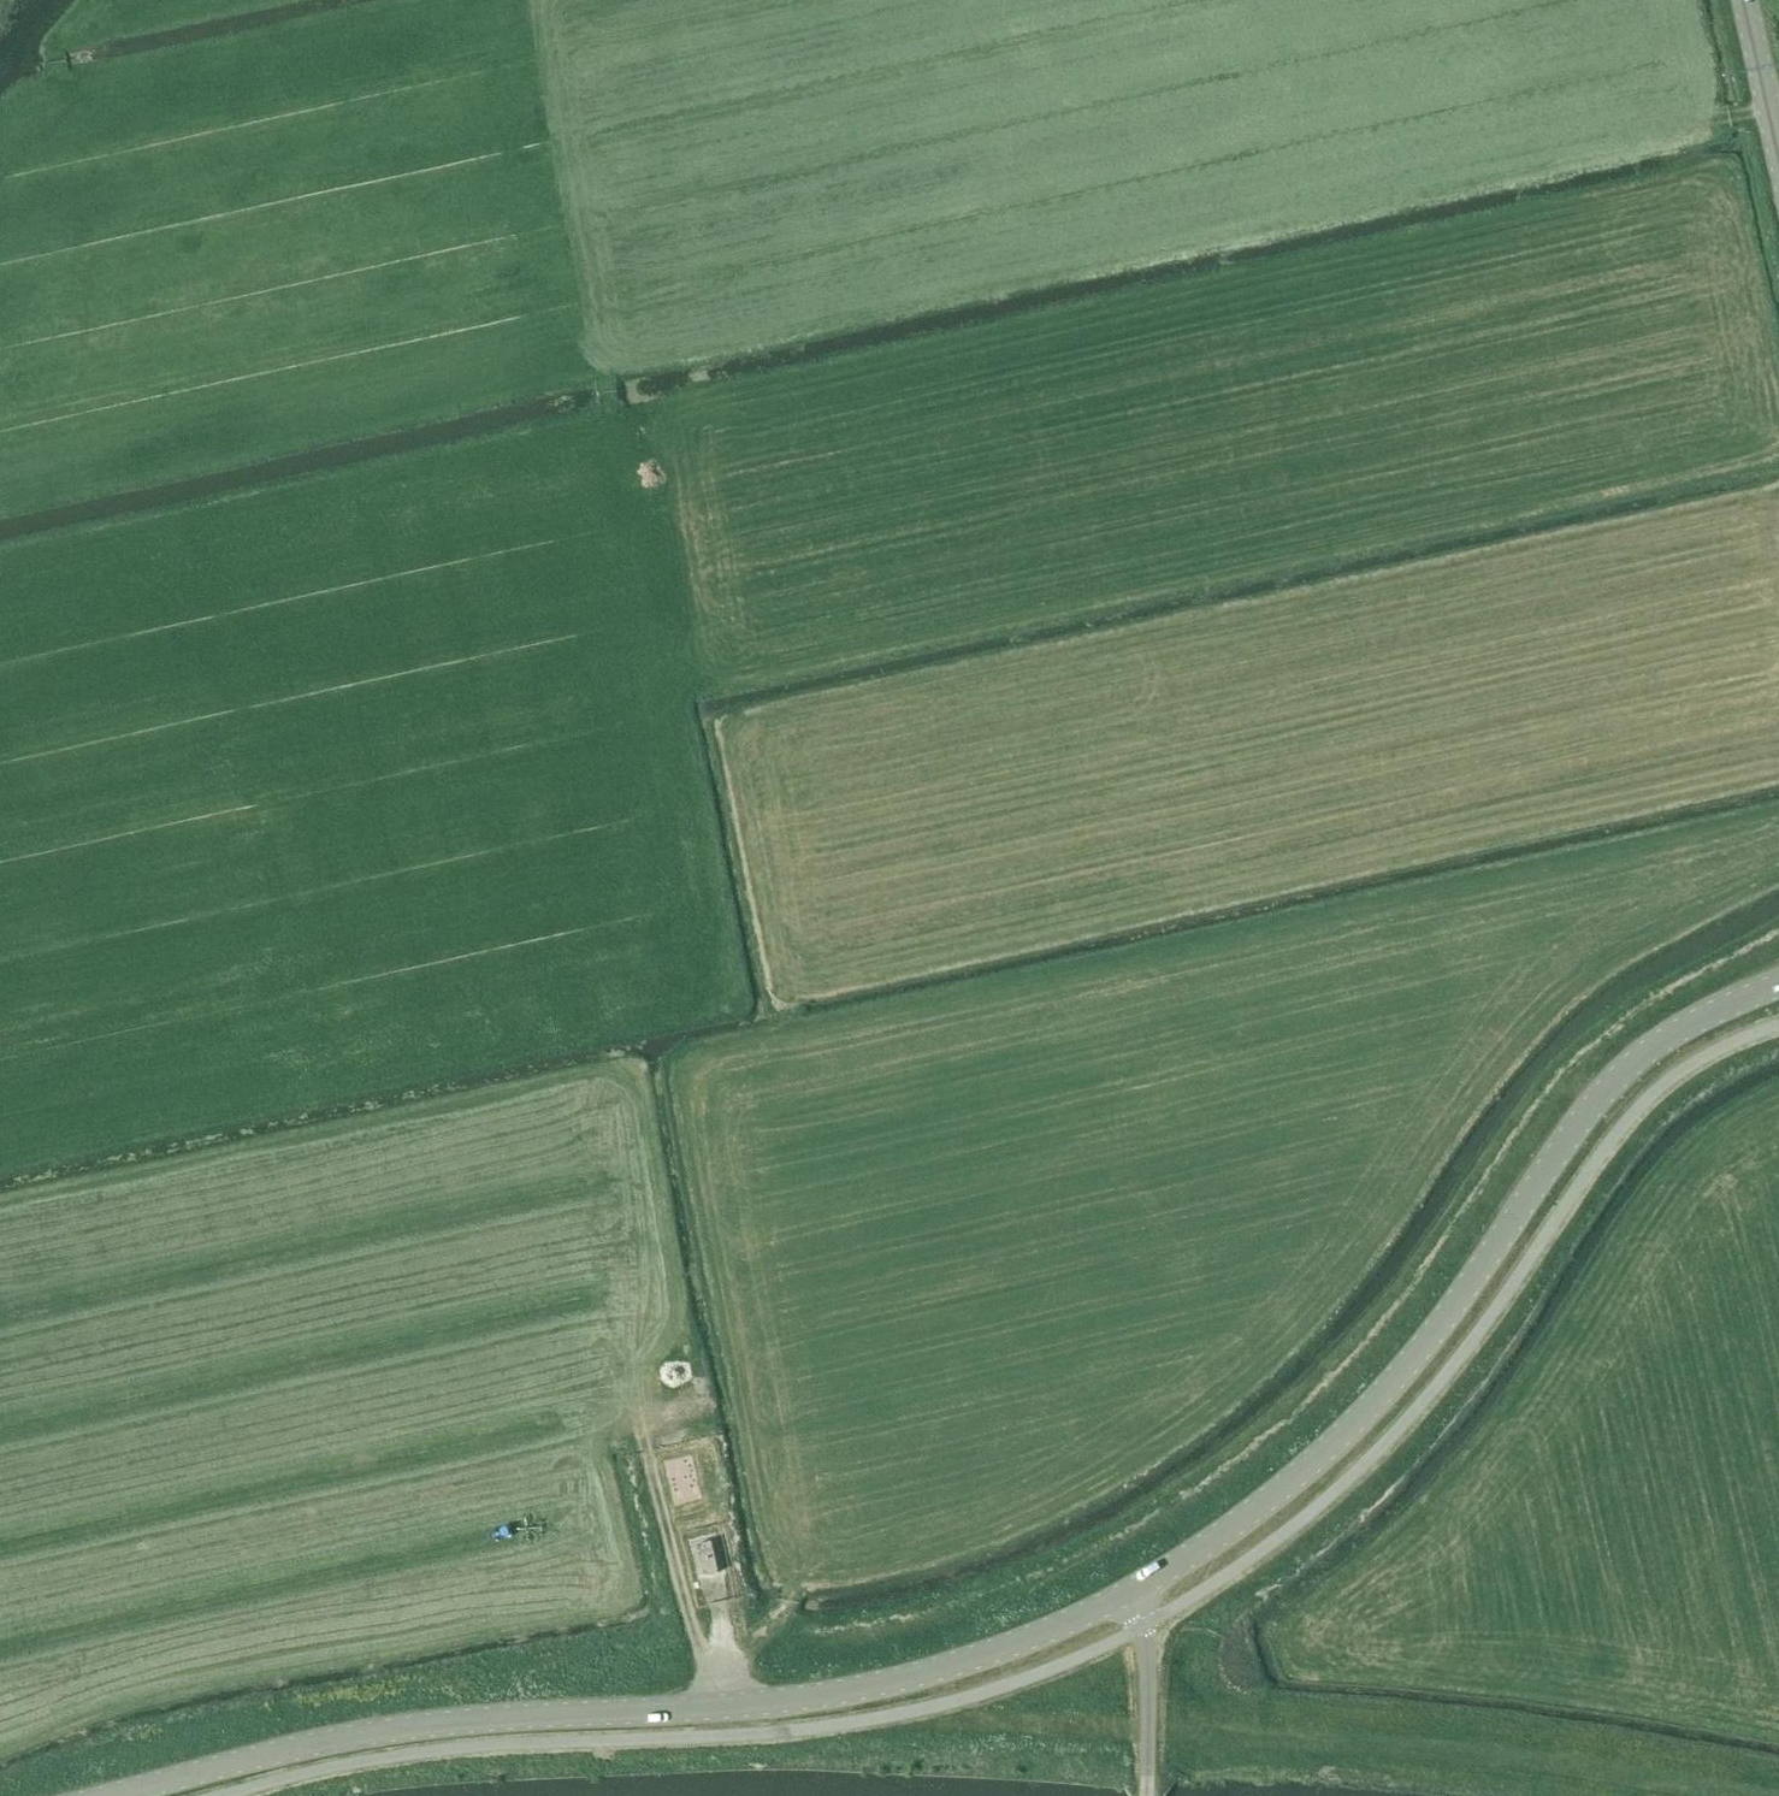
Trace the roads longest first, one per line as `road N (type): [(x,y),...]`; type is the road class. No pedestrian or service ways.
road 1 (tertiary): [(109,1795),(376,1733),(803,1699),(881,1684),(1045,1633),(1129,1592),(1311,1464),(1404,1367),(1623,1072),(1693,1021),(1778,983)]
road 2 (tertiary): [(1778,162),(1743,0)]

